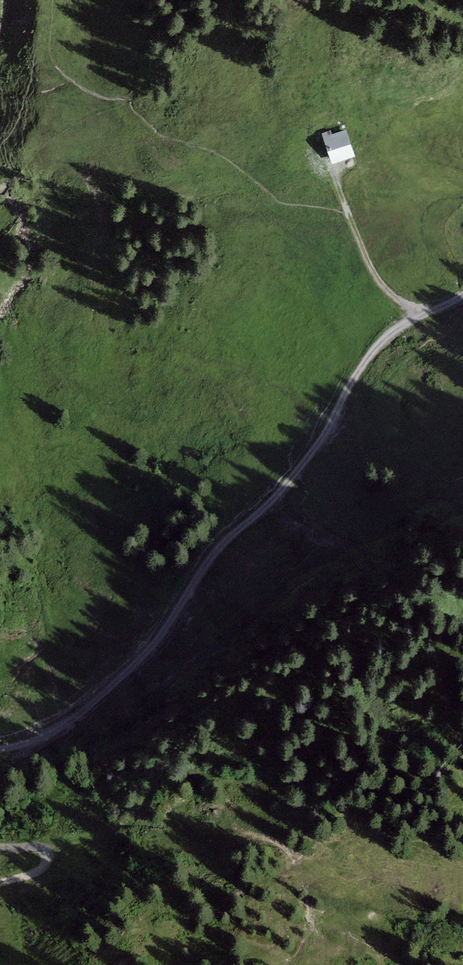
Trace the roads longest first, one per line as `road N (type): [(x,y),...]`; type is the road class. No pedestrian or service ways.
road 1 (track): [(462,293),(374,347),(302,462),(204,572),(148,654),(48,742),(0,752)]
road 2 (track): [(334,174),(374,274),(420,314)]

